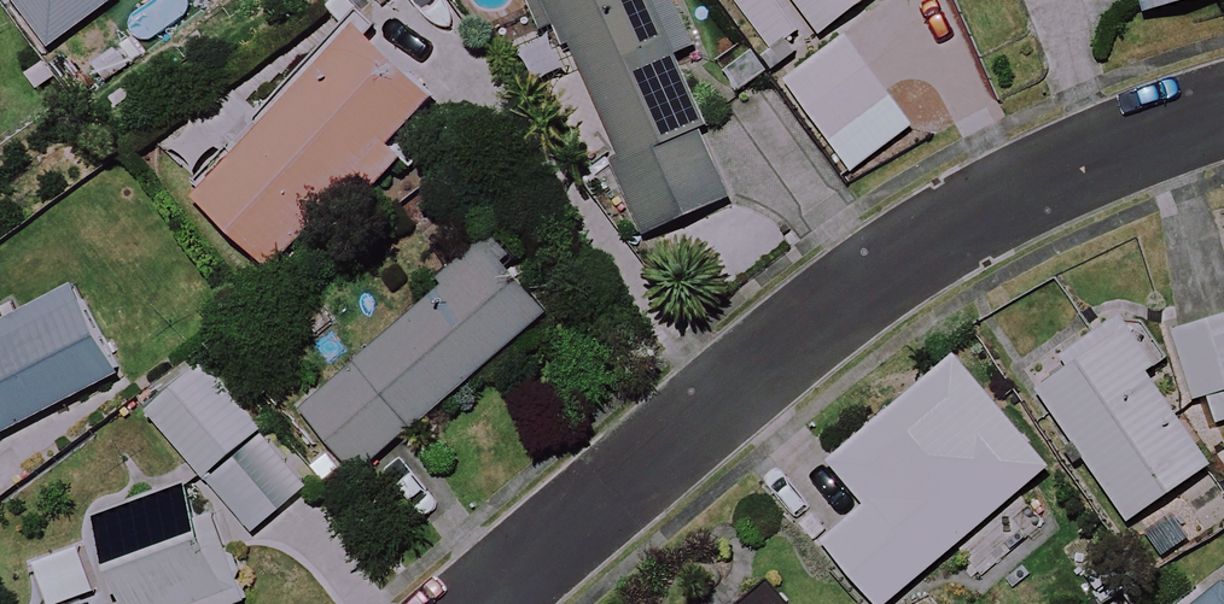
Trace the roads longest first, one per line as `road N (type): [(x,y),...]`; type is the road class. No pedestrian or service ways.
road 1 (residential): [(484,603),(761,367),(918,250),(1020,187),(1223,112)]

